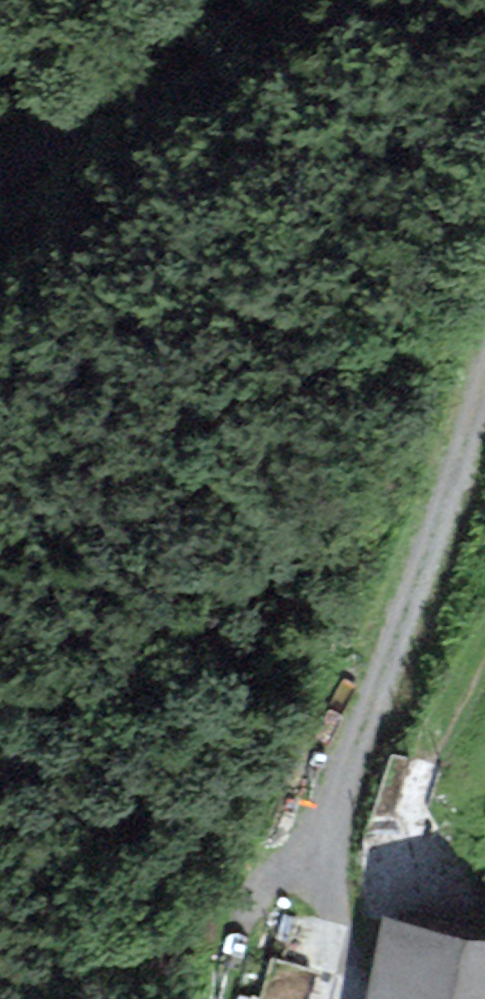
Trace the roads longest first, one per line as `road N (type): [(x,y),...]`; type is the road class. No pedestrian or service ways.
road 1 (track): [(331,998),(338,918),(329,887),(331,829),(484,351)]
road 2 (track): [(338,918),(402,838),(484,672)]
road 3 (track): [(115,0),(0,112)]

